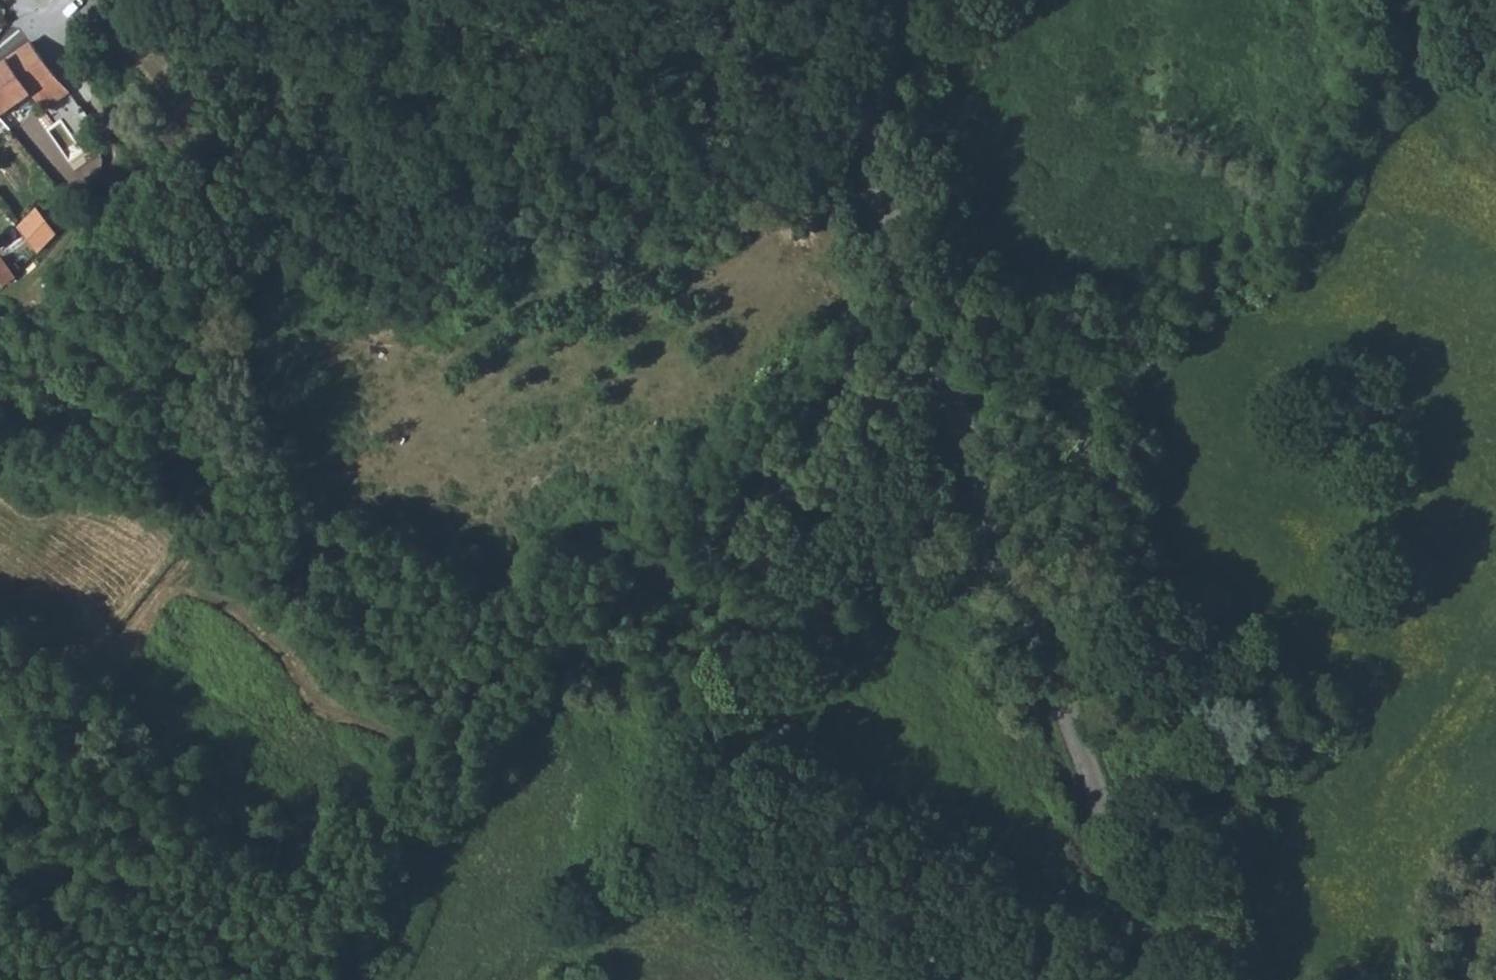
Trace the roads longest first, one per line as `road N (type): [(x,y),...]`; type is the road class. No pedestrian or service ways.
road 1 (tertiary): [(895,0),(882,161),(903,265),(1167,979)]
road 2 (track): [(91,0),(148,53),(254,184),(330,249),(397,269),(882,161)]

